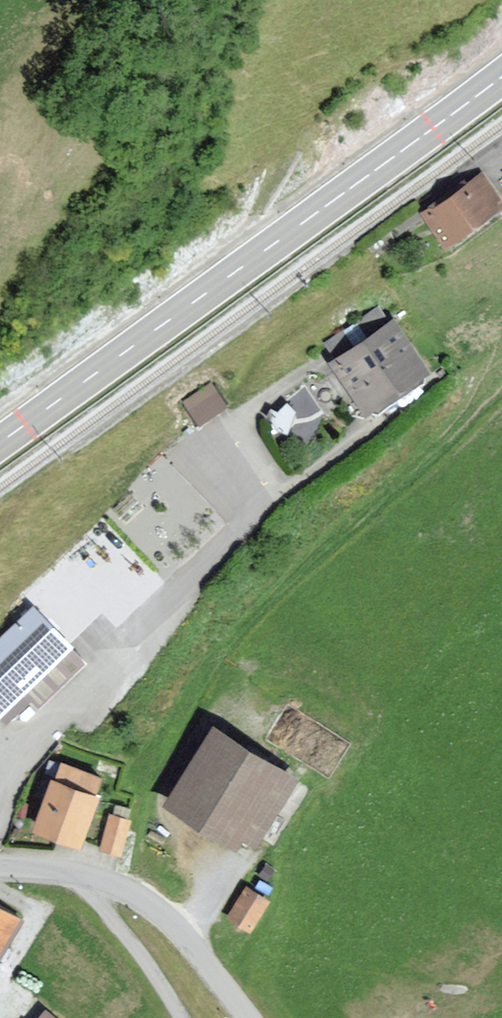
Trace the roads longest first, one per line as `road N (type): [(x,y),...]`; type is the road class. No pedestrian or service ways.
road 1 (secondary): [(0,442),(501,77)]
road 2 (residential): [(248,1017),(159,908),(77,873),(0,868)]

